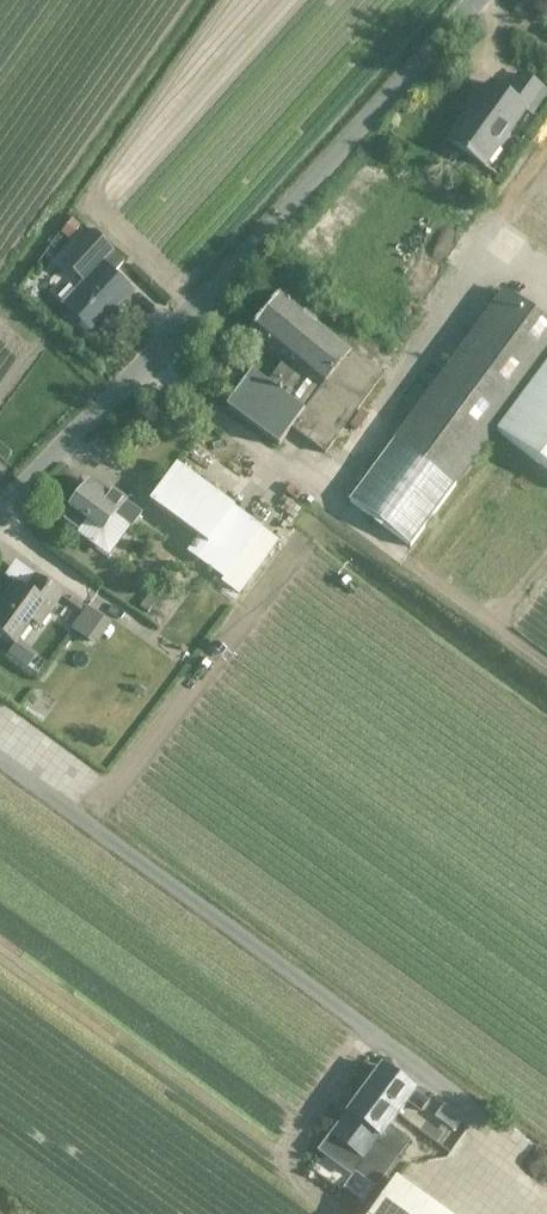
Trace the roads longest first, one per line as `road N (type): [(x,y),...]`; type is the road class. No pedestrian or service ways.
road 1 (unclassified): [(0,508),(144,364),(469,0)]
road 2 (track): [(0,722),(81,783),(109,789),(289,557)]

